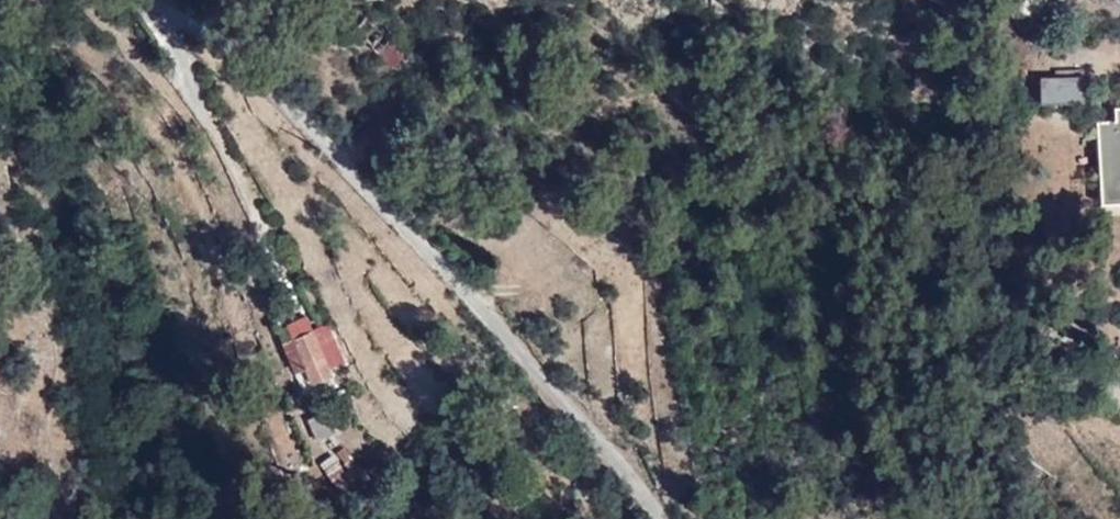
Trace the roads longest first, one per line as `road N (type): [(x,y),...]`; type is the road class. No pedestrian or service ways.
road 1 (residential): [(143,0),(233,51),(272,84),(460,281),(660,518)]

